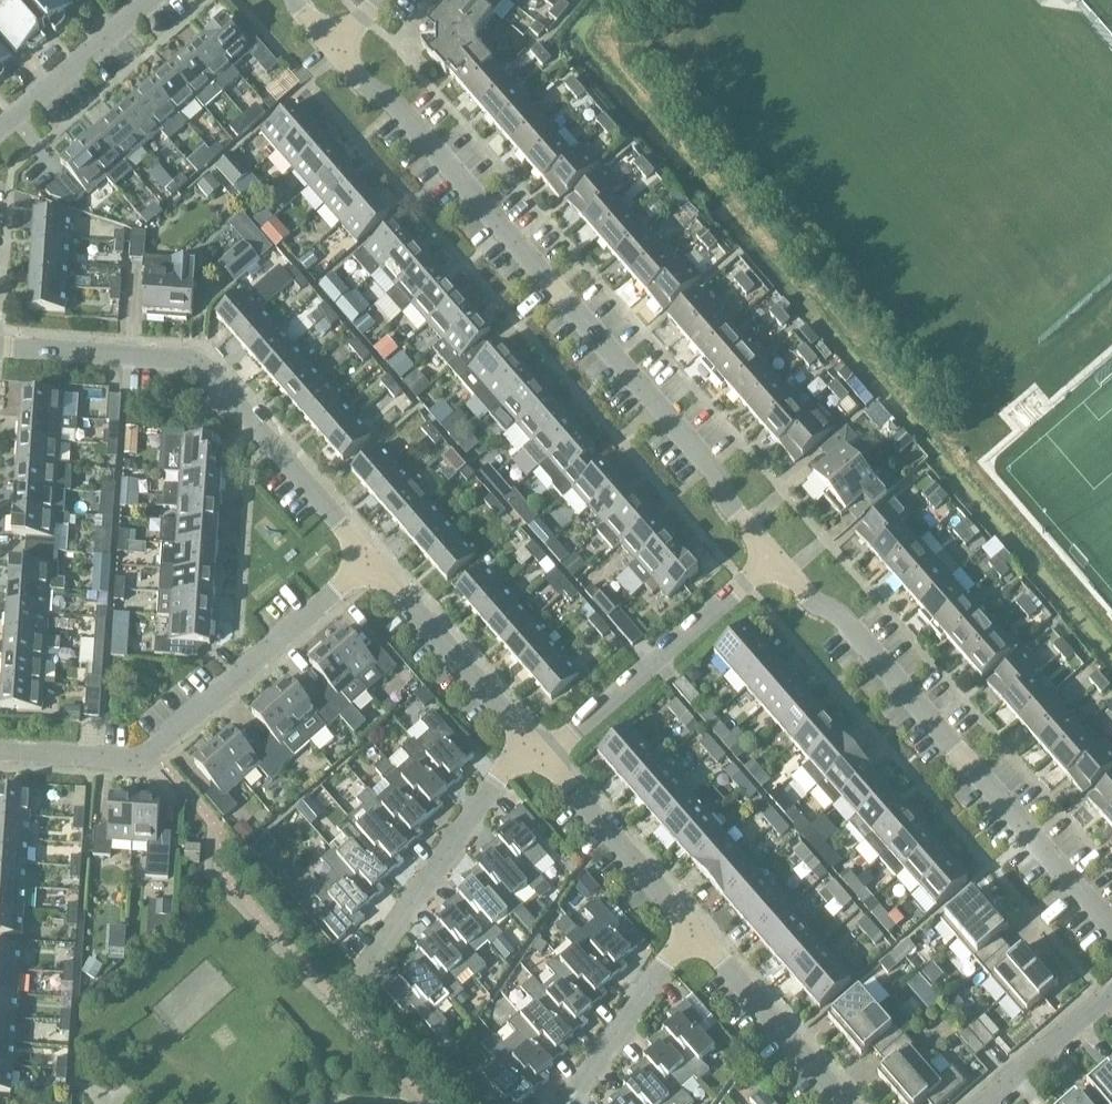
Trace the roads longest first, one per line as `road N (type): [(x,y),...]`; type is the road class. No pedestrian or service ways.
road 1 (residential): [(775,559),(723,499),(715,472),(401,112),(335,52)]
road 2 (residential): [(1111,975),(1100,922),(840,623),(775,559)]
road 3 (residential): [(364,556),(192,362),(0,348)]
road 4 (residential): [(0,753),(141,761),(364,556)]
road 5 (residential): [(546,757),(775,559)]
road 6 (residential): [(367,962),(529,739)]
road 7 (residential): [(529,739),(364,556)]
road 8 (residential): [(850,1103),(689,922)]
road 9 (residential): [(689,922),(546,757)]
road 10 (residential): [(573,1103),(689,922)]
road 11 (residential): [(0,124),(146,0)]
road 12 (residential): [(978,1103),(1111,988)]

